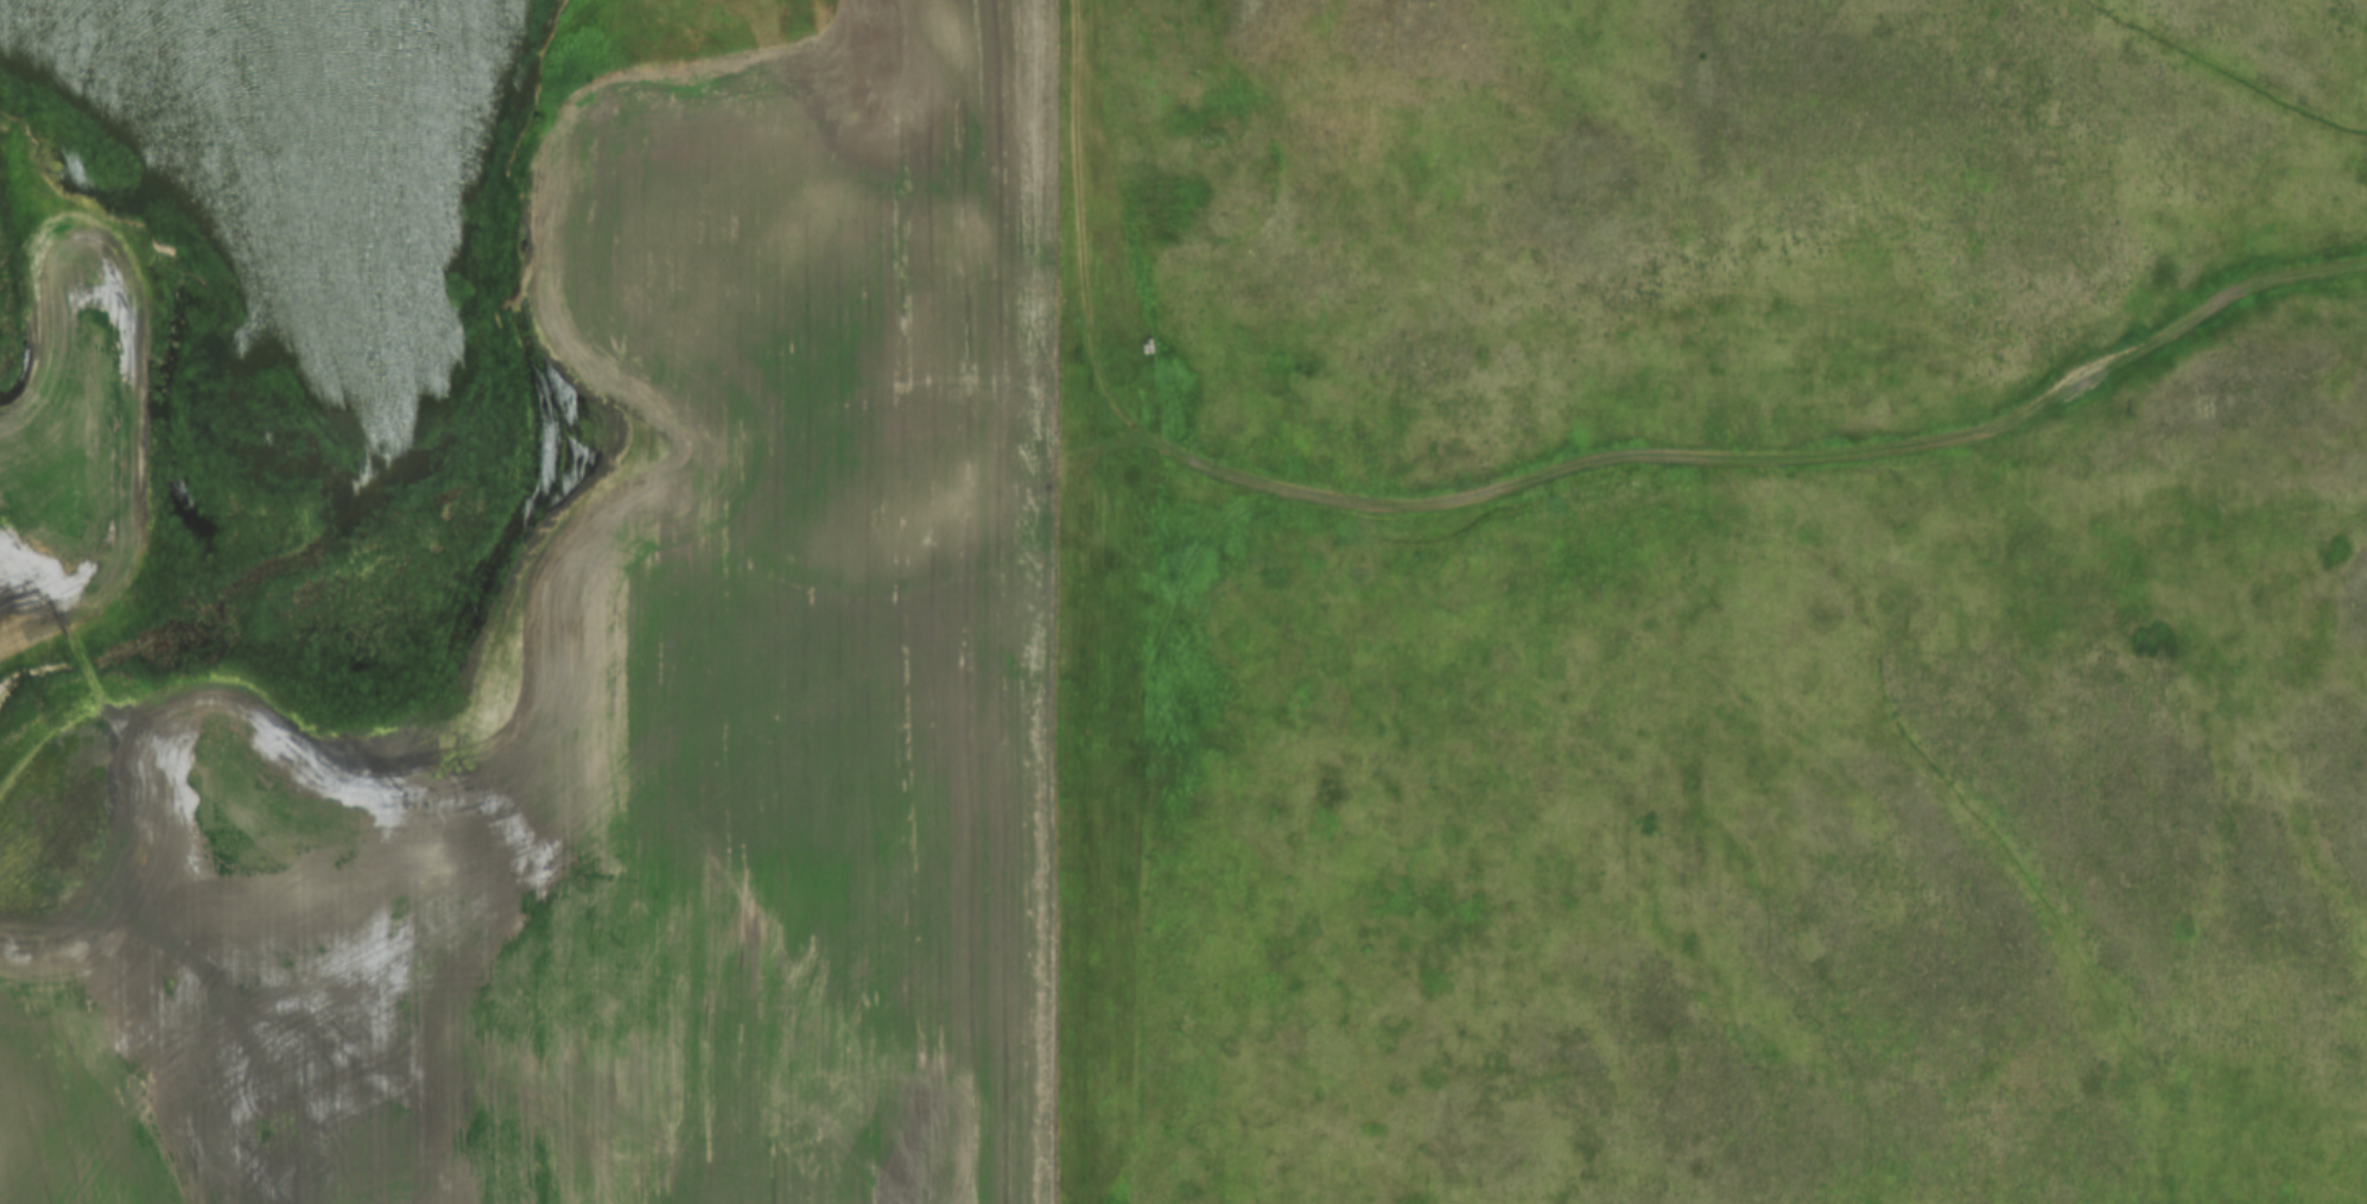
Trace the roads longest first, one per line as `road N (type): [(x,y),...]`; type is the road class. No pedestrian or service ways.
road 1 (track): [(591,0),(559,33),(522,135),(515,408),(427,482),(383,475),(208,254),(61,144),(0,120)]

